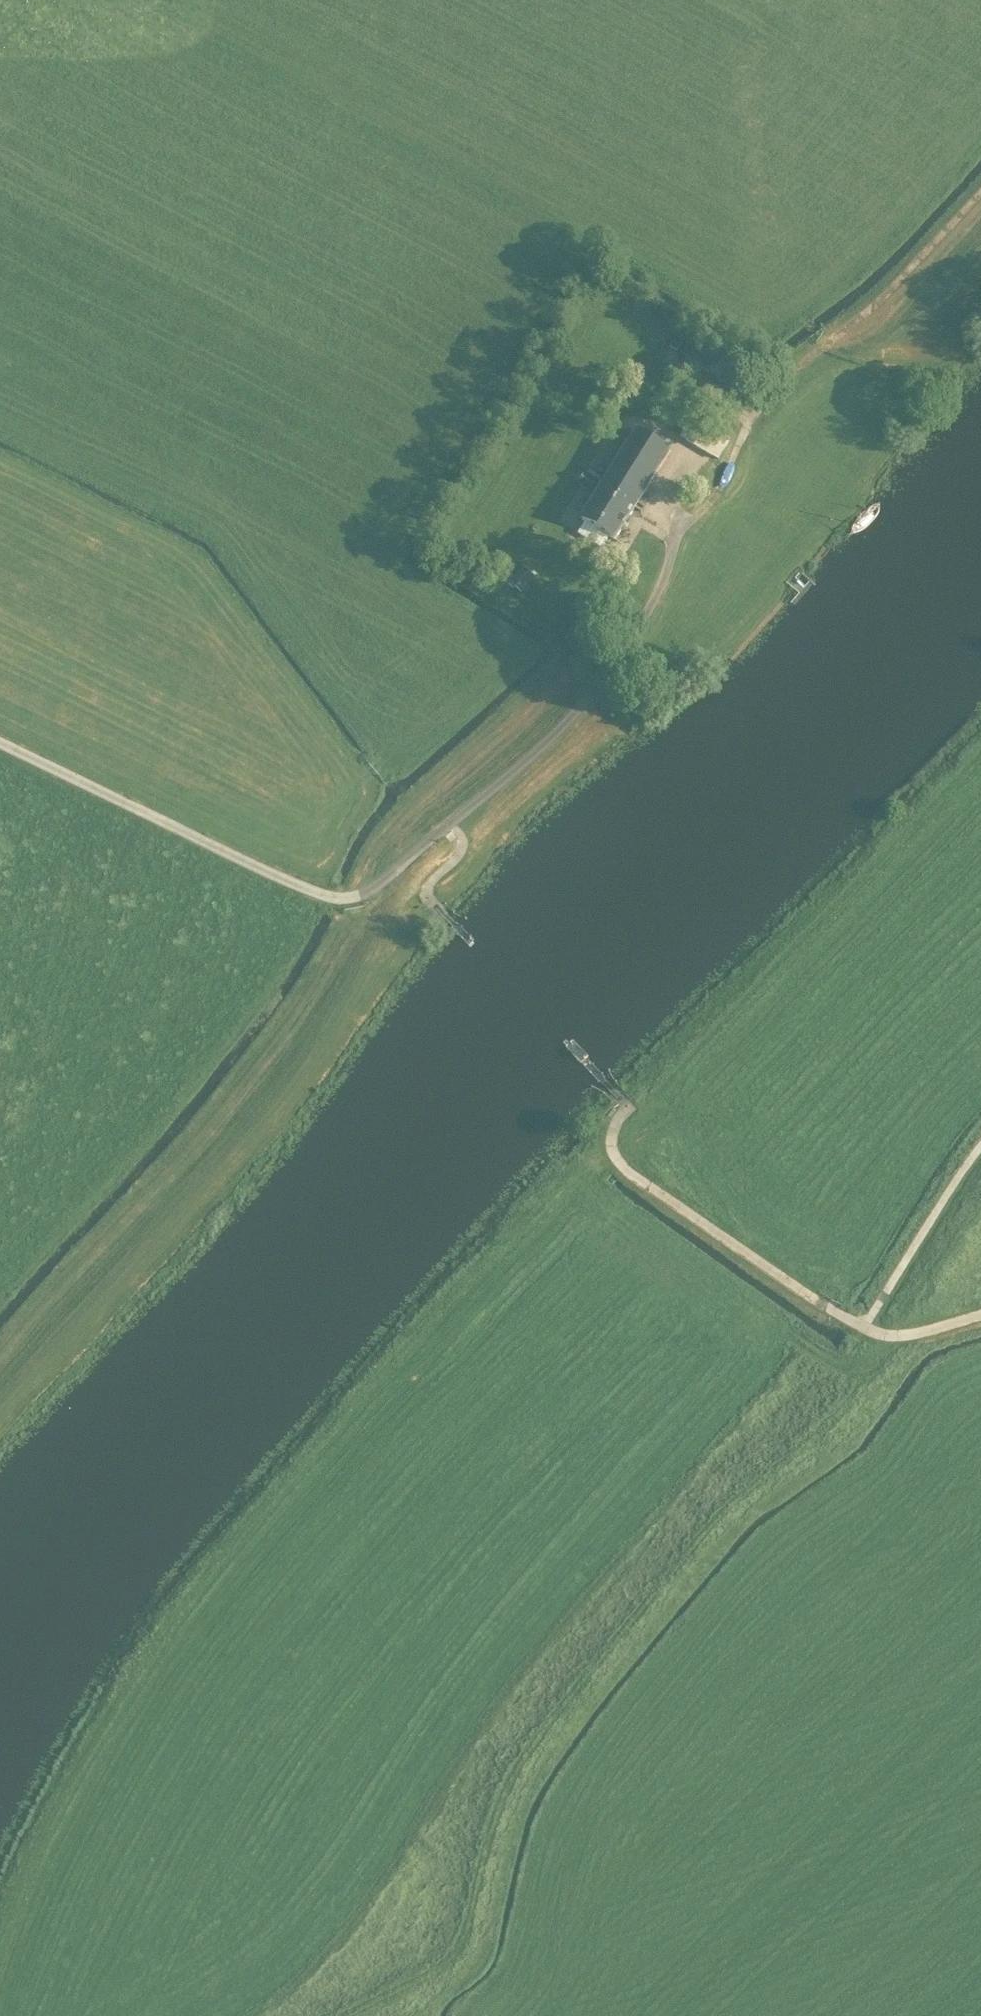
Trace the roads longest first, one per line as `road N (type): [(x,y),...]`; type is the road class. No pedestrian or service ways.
road 1 (unclassified): [(0,734),(309,884),(354,887),(561,718),(636,619),(671,536)]
road 2 (track): [(863,1318),(908,1327),(980,1305)]

